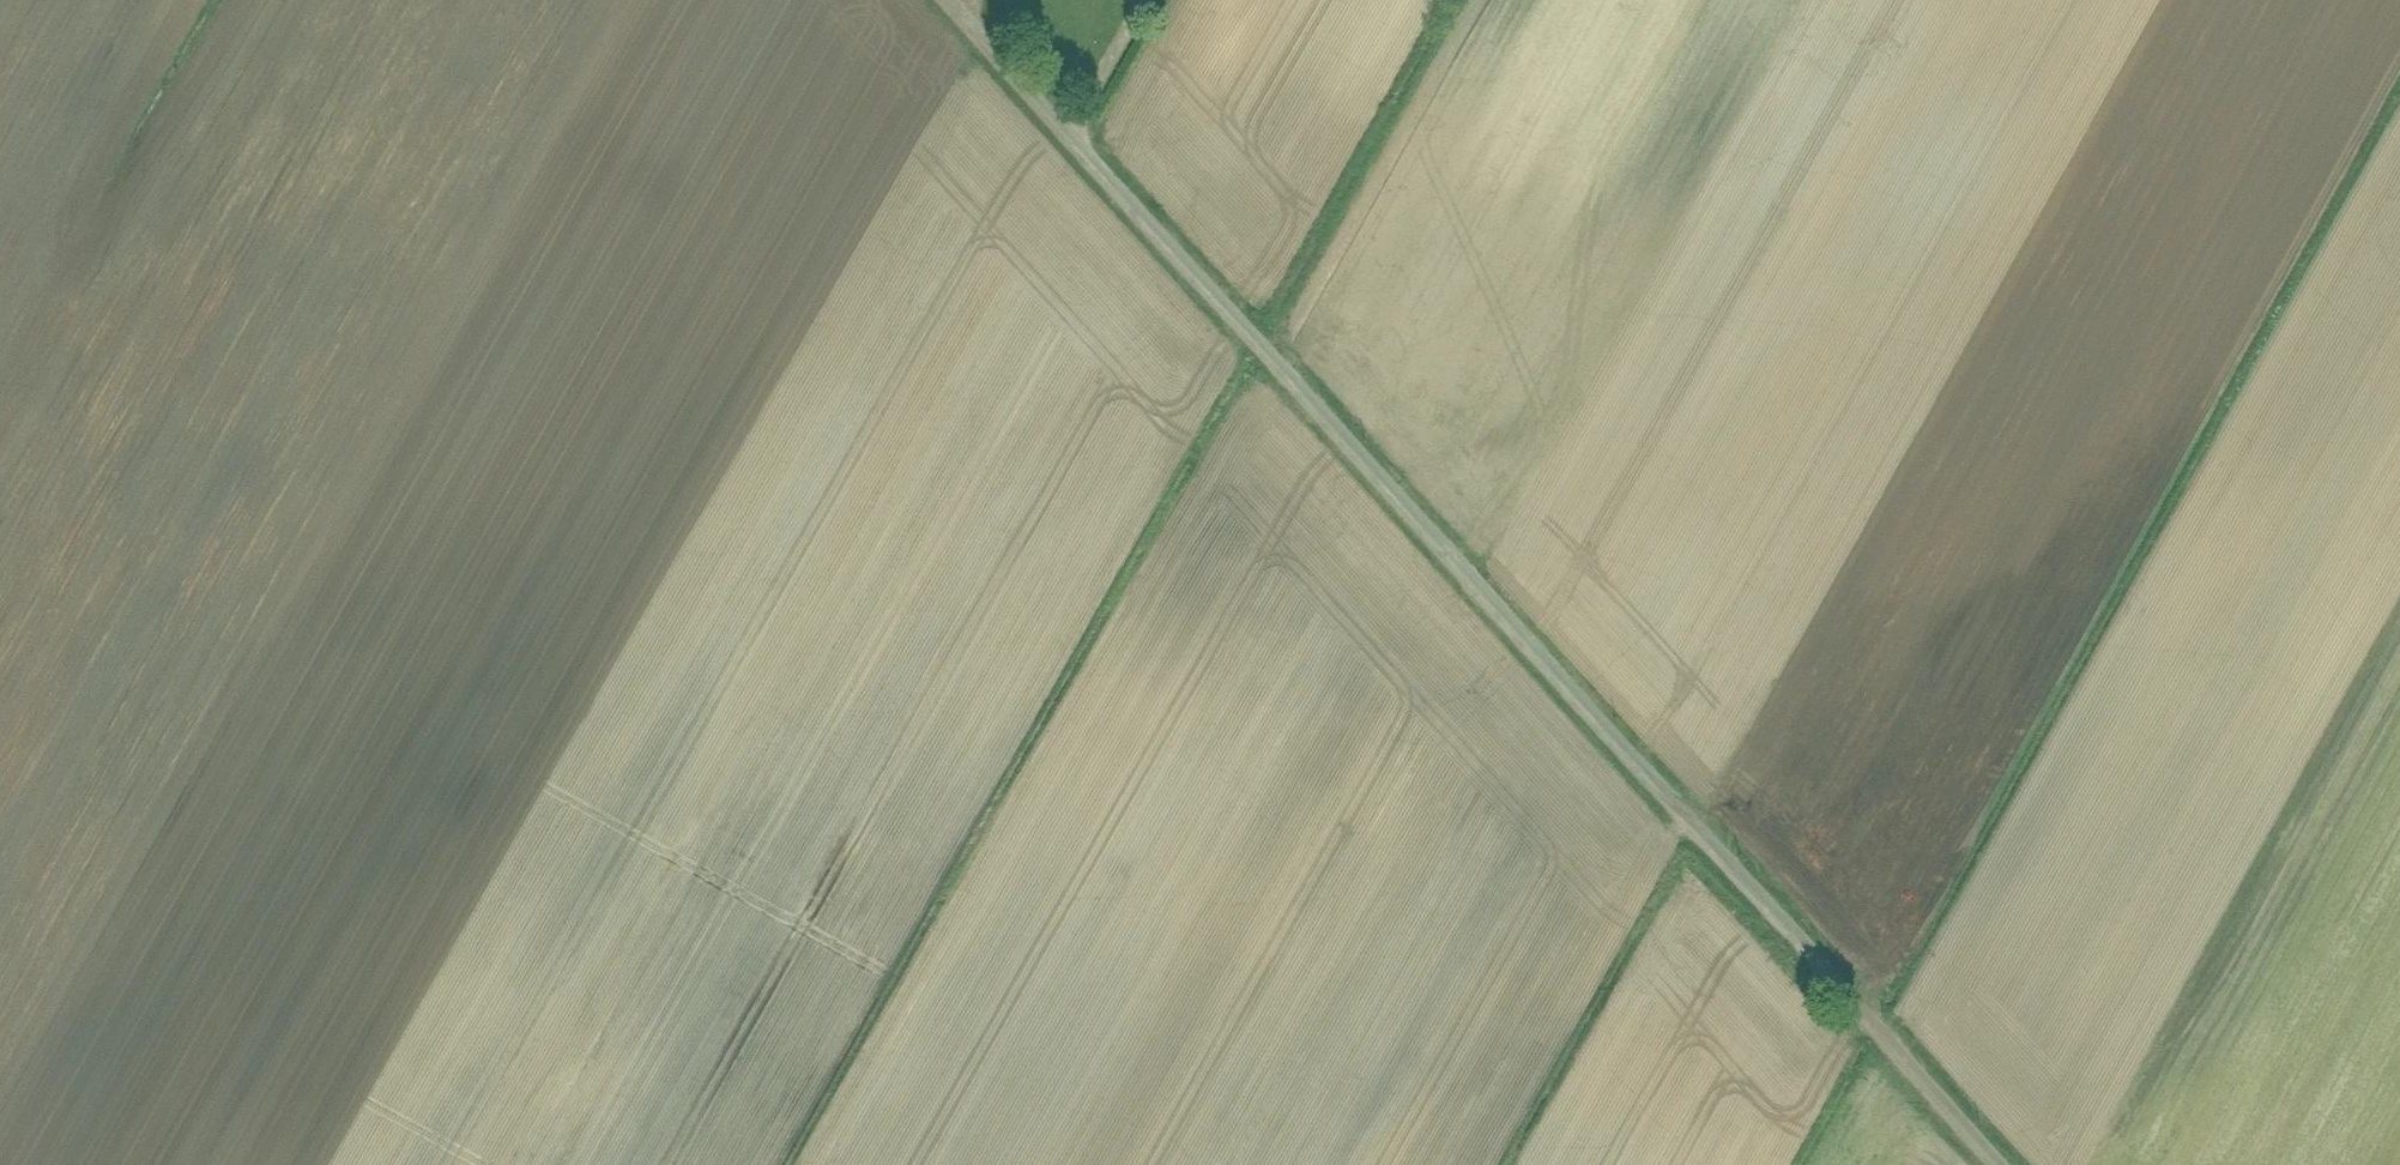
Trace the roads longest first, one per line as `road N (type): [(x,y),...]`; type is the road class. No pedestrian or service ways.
road 1 (unclassified): [(1999,1164),(945,0)]

